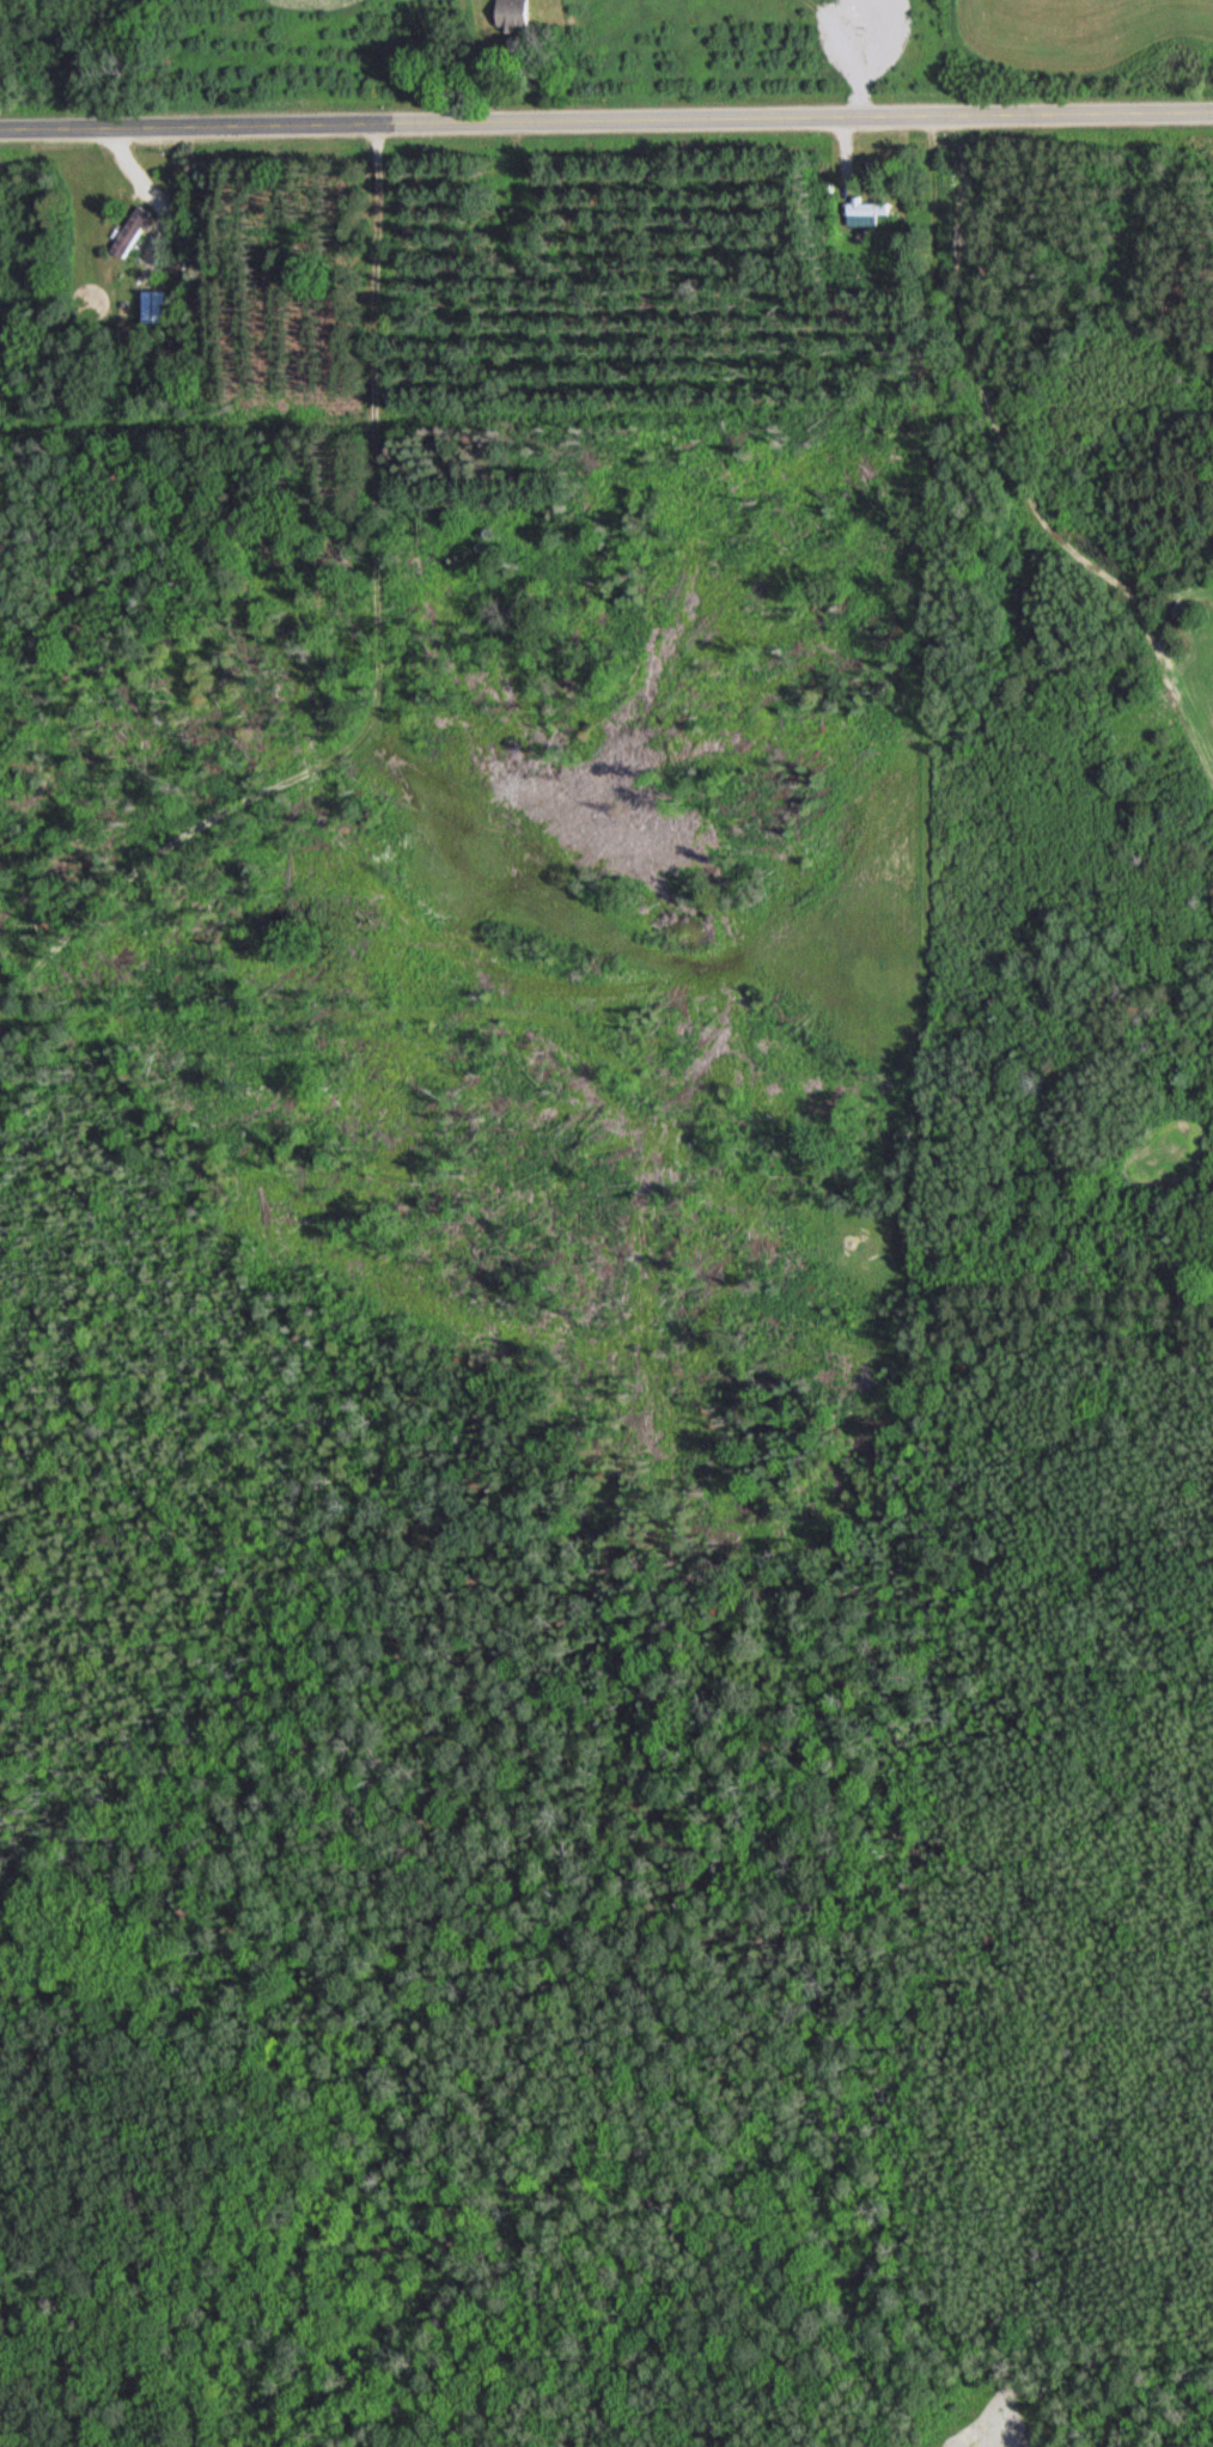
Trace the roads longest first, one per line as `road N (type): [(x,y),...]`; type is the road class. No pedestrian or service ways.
road 1 (residential): [(0,131),(1212,114)]

